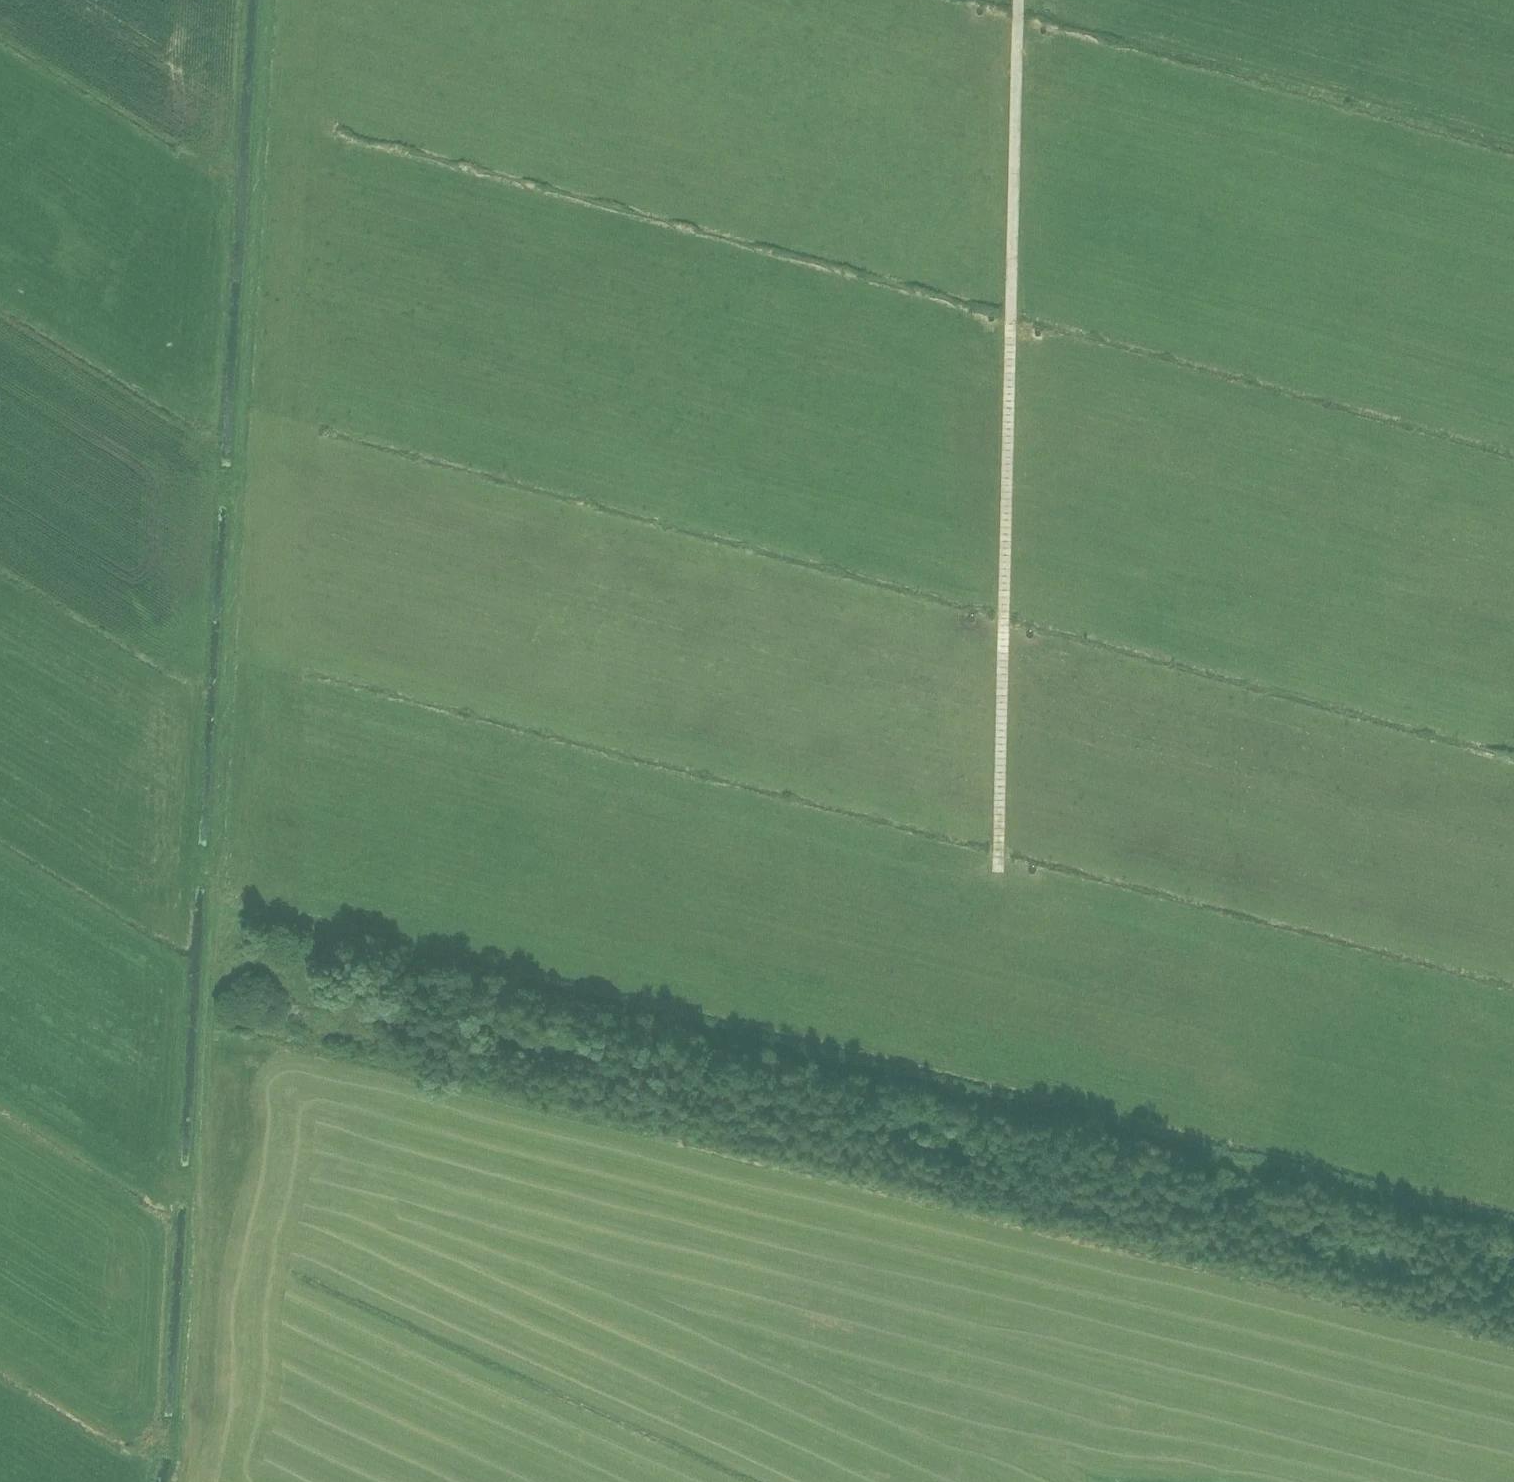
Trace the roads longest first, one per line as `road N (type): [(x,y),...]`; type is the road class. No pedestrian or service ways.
road 1 (track): [(190,1481),(212,990)]

